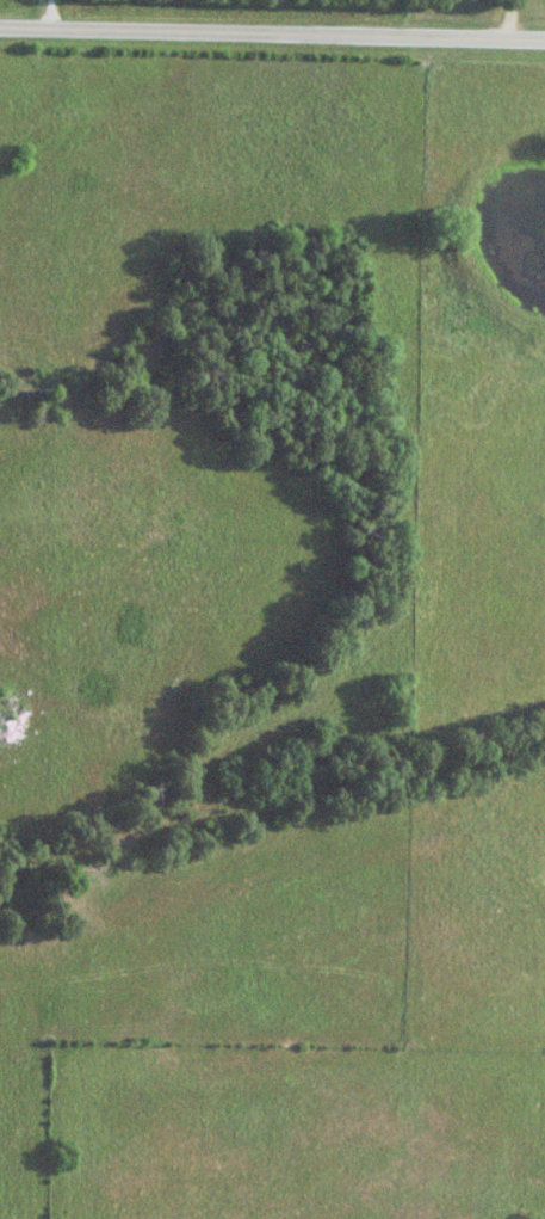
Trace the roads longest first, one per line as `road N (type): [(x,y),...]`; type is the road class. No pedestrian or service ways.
road 1 (tertiary): [(544,39),(0,25)]

